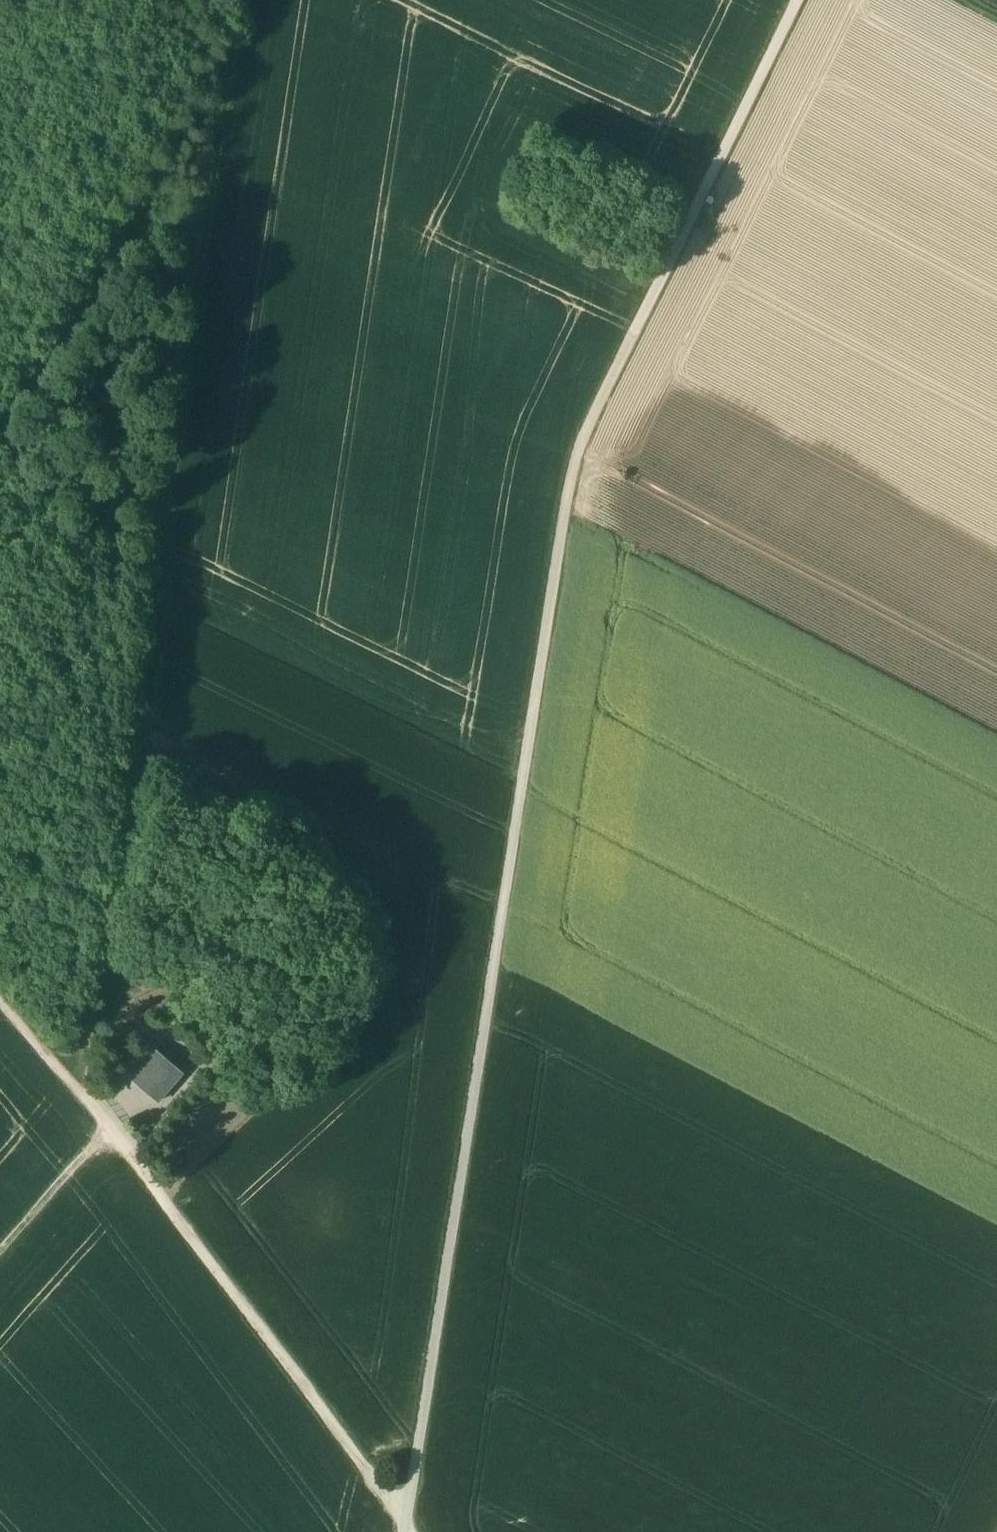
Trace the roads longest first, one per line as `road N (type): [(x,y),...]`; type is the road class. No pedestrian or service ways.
road 1 (track): [(406,1524),(575,461),(800,0)]
road 2 (track): [(73,1086),(247,0)]
road 3 (track): [(105,1126),(406,1524)]
road 4 (track): [(0,1245),(105,1126)]

